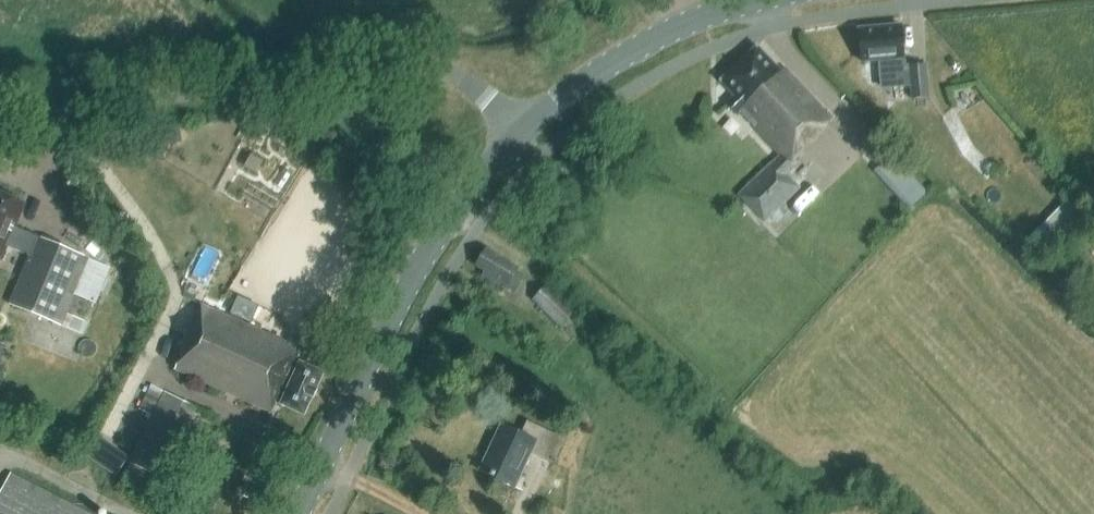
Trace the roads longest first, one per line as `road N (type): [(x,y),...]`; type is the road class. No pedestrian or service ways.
road 1 (unclassified): [(0,124),(392,67),(443,71),(536,121)]
road 2 (tertiary): [(299,513),(435,236),(472,178),(536,121)]
road 3 (tertiary): [(536,121),(663,36),(748,0)]

